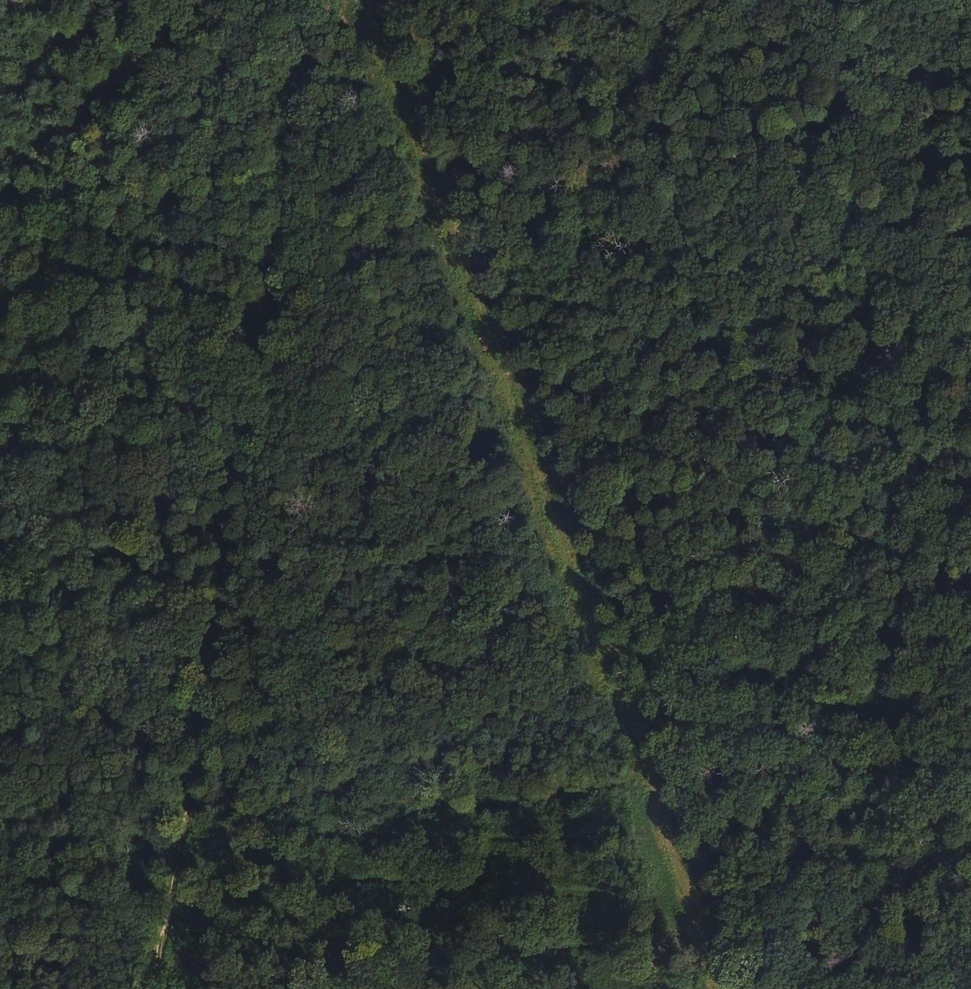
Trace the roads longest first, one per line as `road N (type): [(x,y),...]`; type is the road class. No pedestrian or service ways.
road 1 (track): [(728,988),(375,0)]
road 2 (track): [(161,988),(307,0)]
road 3 (track): [(190,0),(0,189)]

